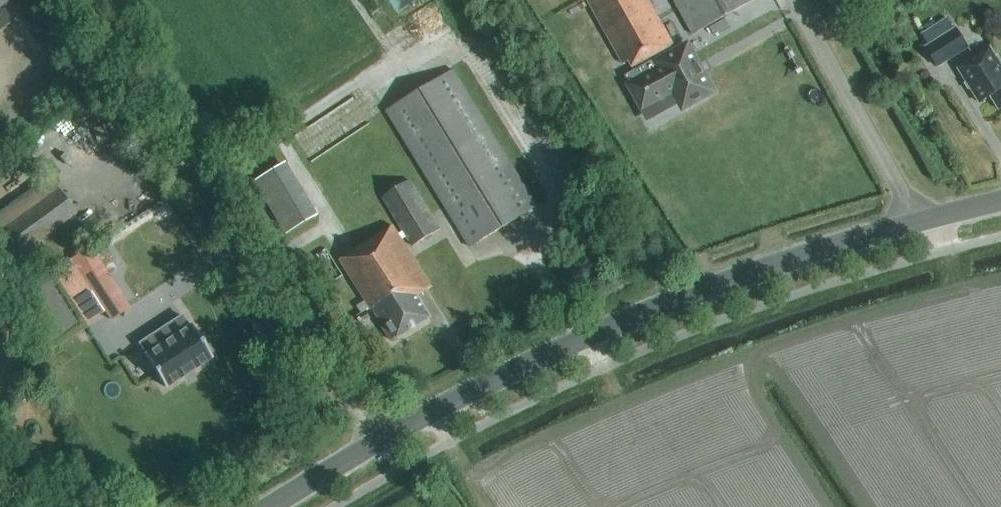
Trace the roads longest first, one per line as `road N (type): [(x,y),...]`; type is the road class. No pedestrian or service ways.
road 1 (tertiary): [(272,506),(469,393),(623,322),(782,261),(1000,200)]

